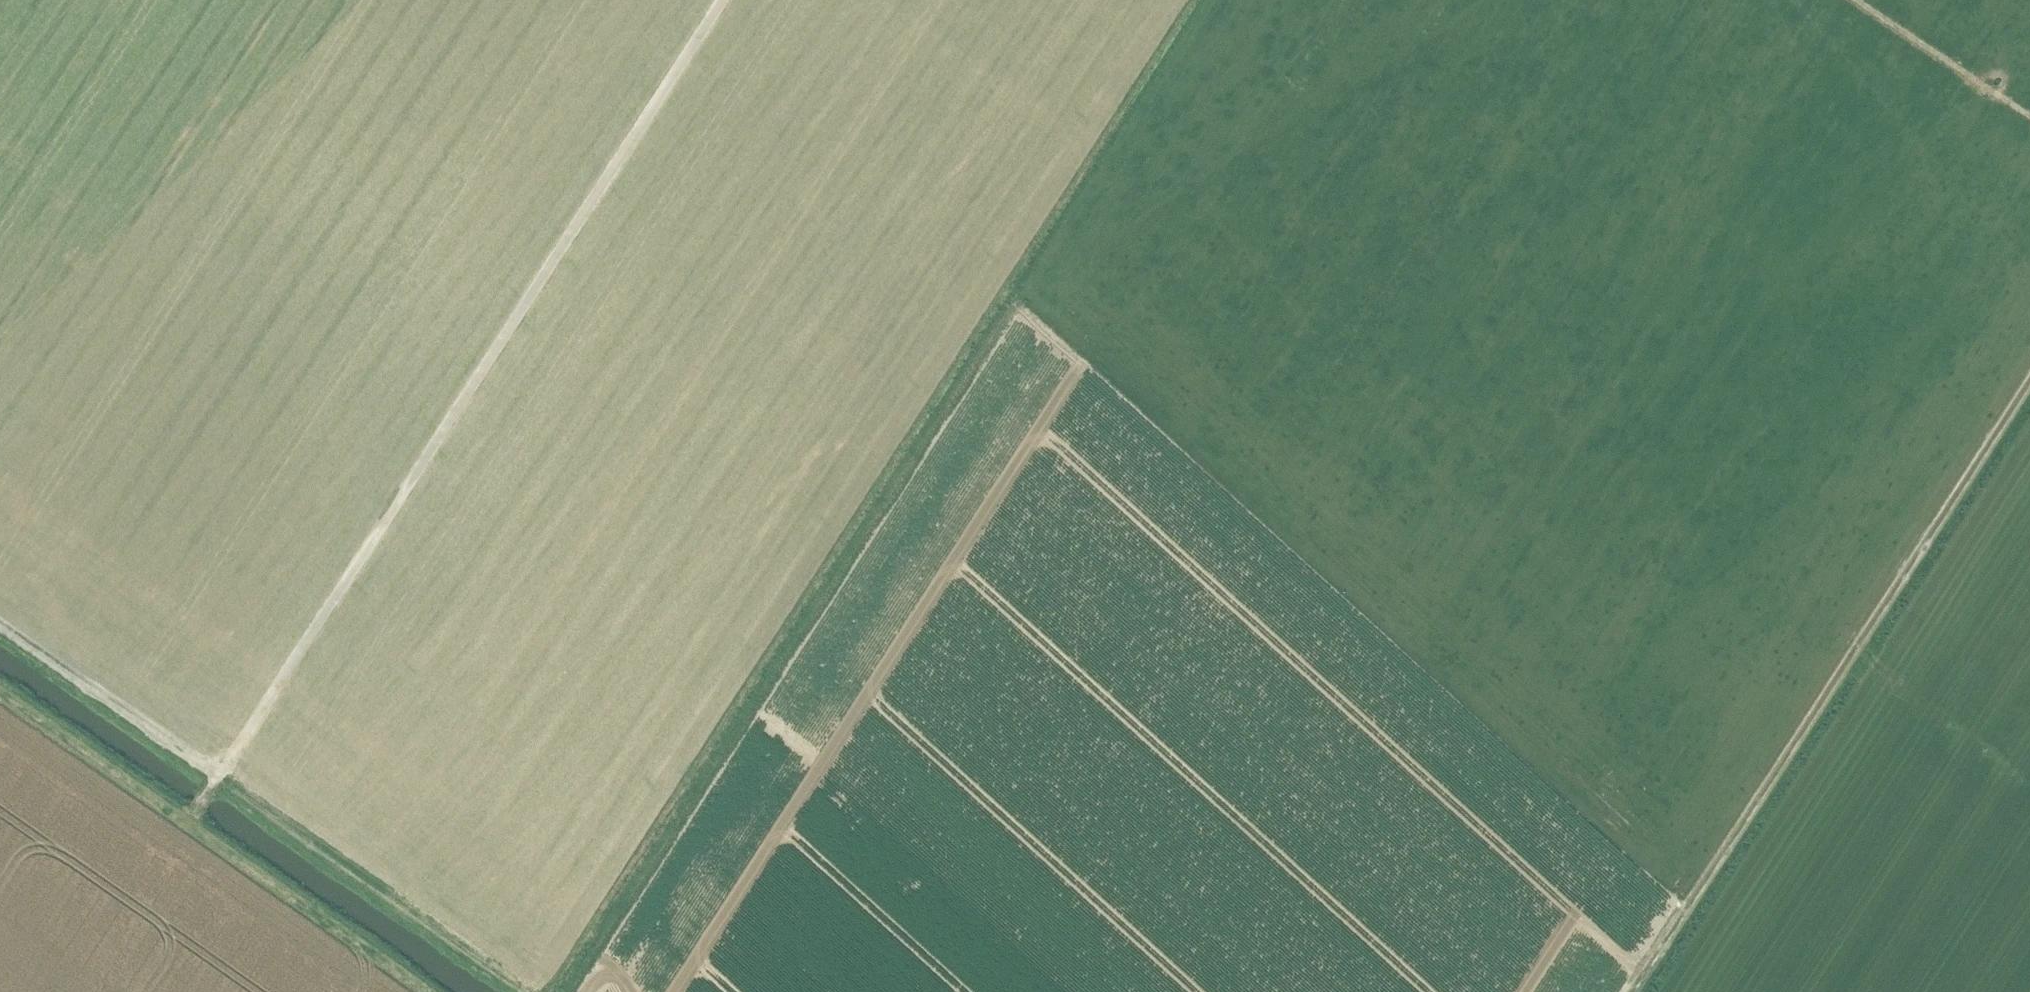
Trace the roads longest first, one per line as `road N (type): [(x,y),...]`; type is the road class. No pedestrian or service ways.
road 1 (track): [(2029,385),(1685,917)]

